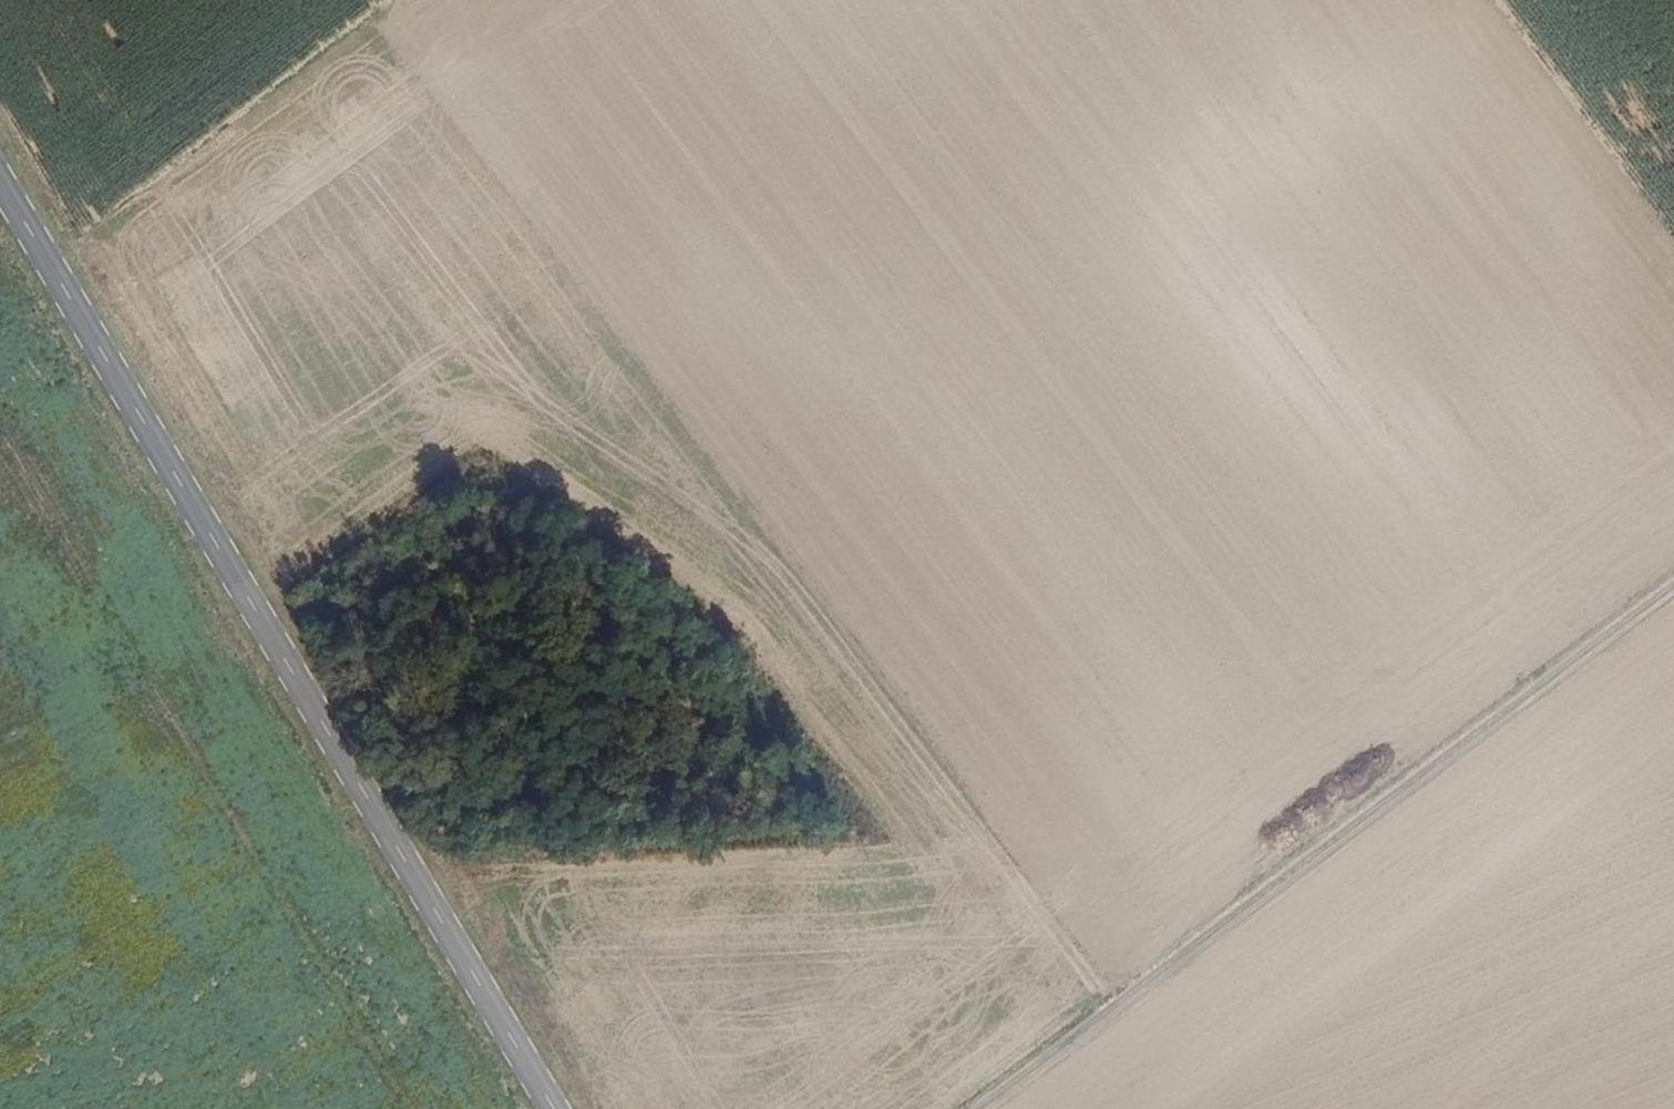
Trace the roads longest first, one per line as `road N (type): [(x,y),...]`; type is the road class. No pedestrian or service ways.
road 1 (secondary): [(0,180),(557,1108)]
road 2 (track): [(1673,585),(977,1108)]

